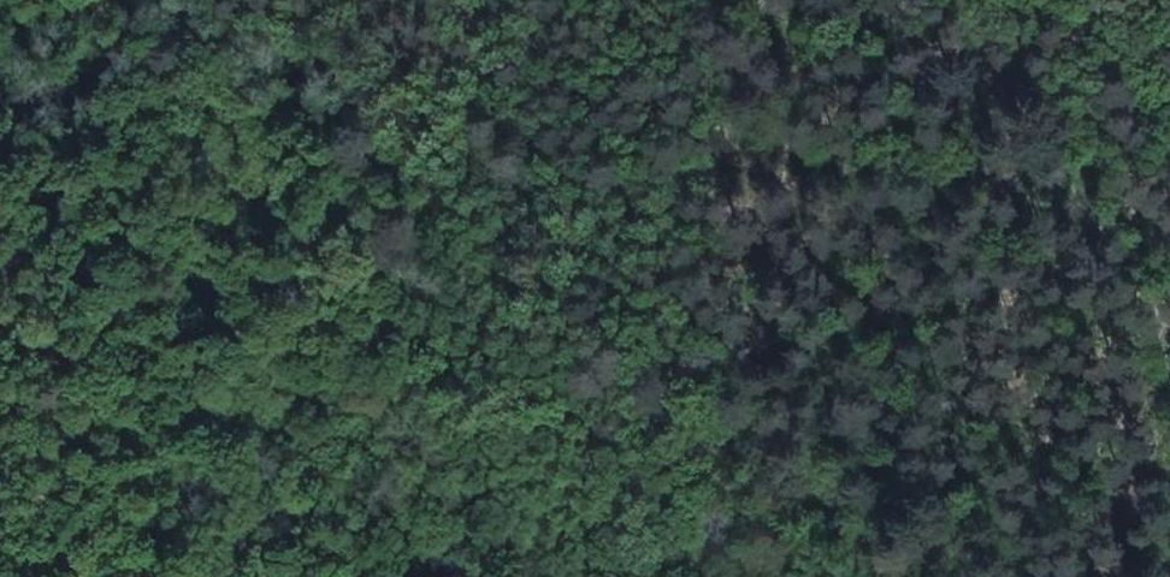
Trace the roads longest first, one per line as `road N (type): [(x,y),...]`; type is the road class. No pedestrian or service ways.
road 1 (track): [(891,0),(941,42),(1047,95),(1169,84)]

